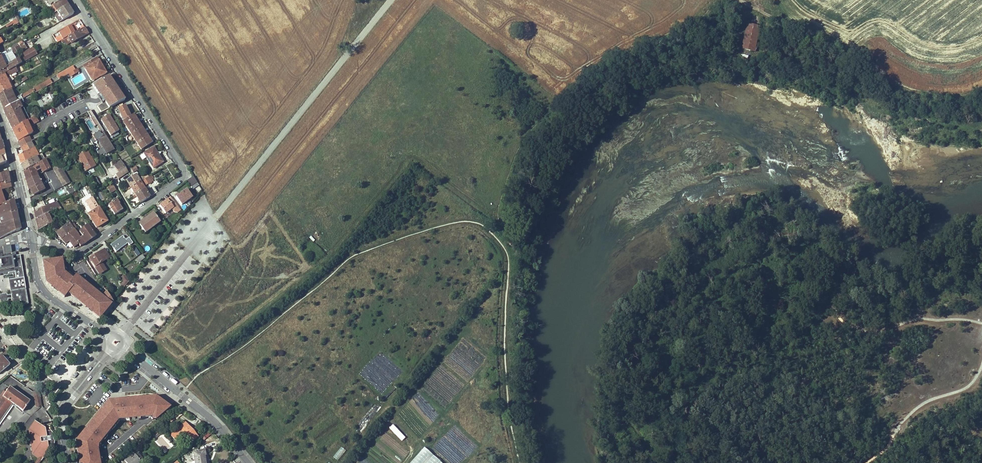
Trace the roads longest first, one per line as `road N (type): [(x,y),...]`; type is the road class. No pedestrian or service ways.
road 1 (residential): [(30,237),(77,255),(182,175),(76,0)]
road 2 (track): [(981,87),(960,95),(908,89),(743,0)]
road 3 (track): [(981,323),(921,318),(859,331),(839,319),(836,306),(850,268)]
road 4 (residential): [(123,348),(220,427),(248,462)]
road 5 (track): [(865,462),(918,408),(971,384),(981,365)]
road 6 (secondary): [(108,337),(46,293),(30,237)]
road 7 (secondary): [(68,462),(63,410),(109,349)]
road 8 (secondary): [(30,237),(0,119)]

